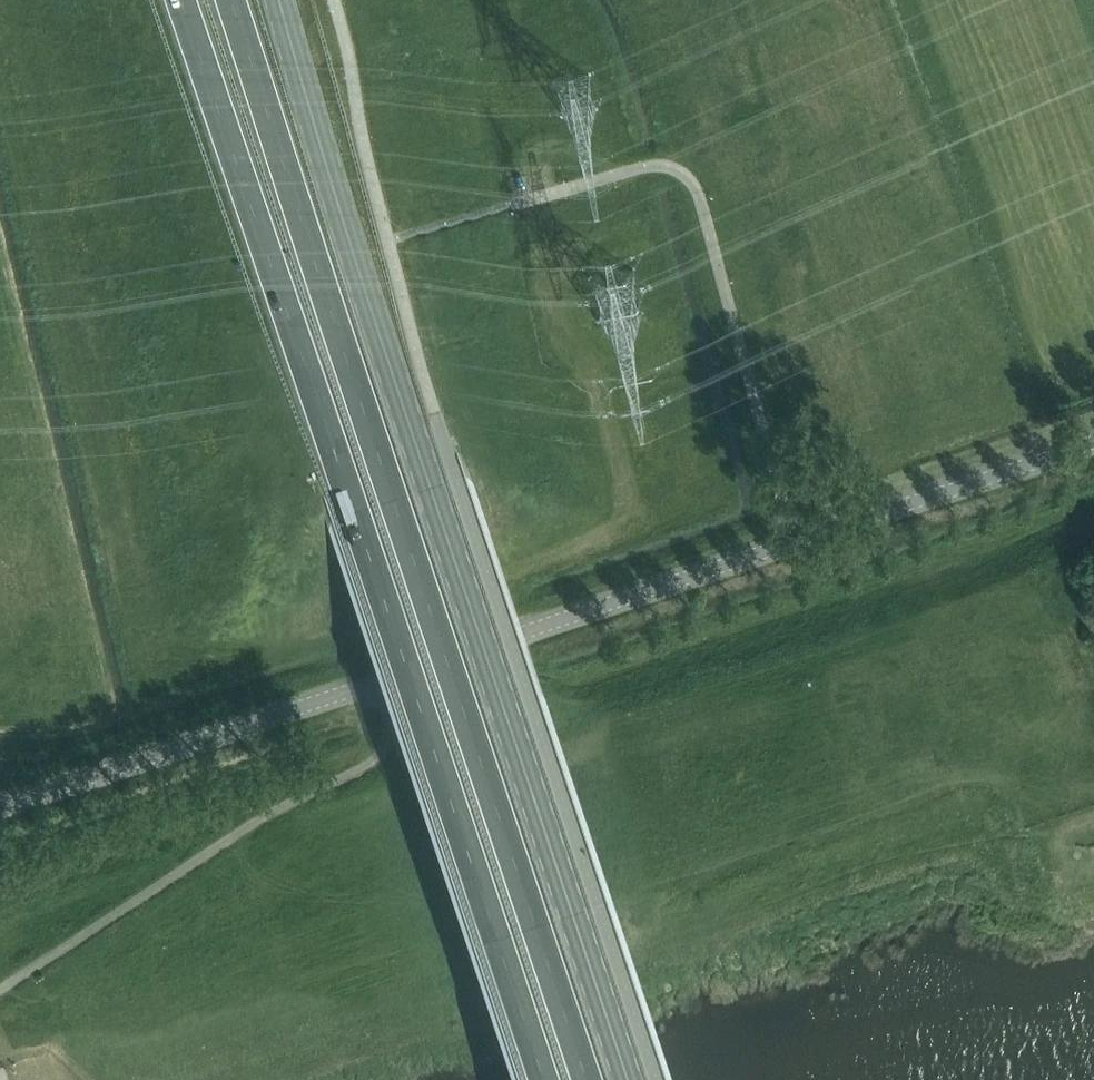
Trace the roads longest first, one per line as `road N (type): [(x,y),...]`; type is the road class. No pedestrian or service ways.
road 1 (trunk): [(181,0),(542,1079)]
road 2 (trunk): [(585,1079),(230,0)]
road 3 (unclassified): [(0,809),(795,544)]
road 4 (secondary): [(626,1079),(434,500)]
road 5 (unclassified): [(507,207),(651,167),(691,182),(795,544)]
road 6 (secondary): [(279,0),(434,500)]
road 7 (unclassified): [(795,544),(1093,443)]

